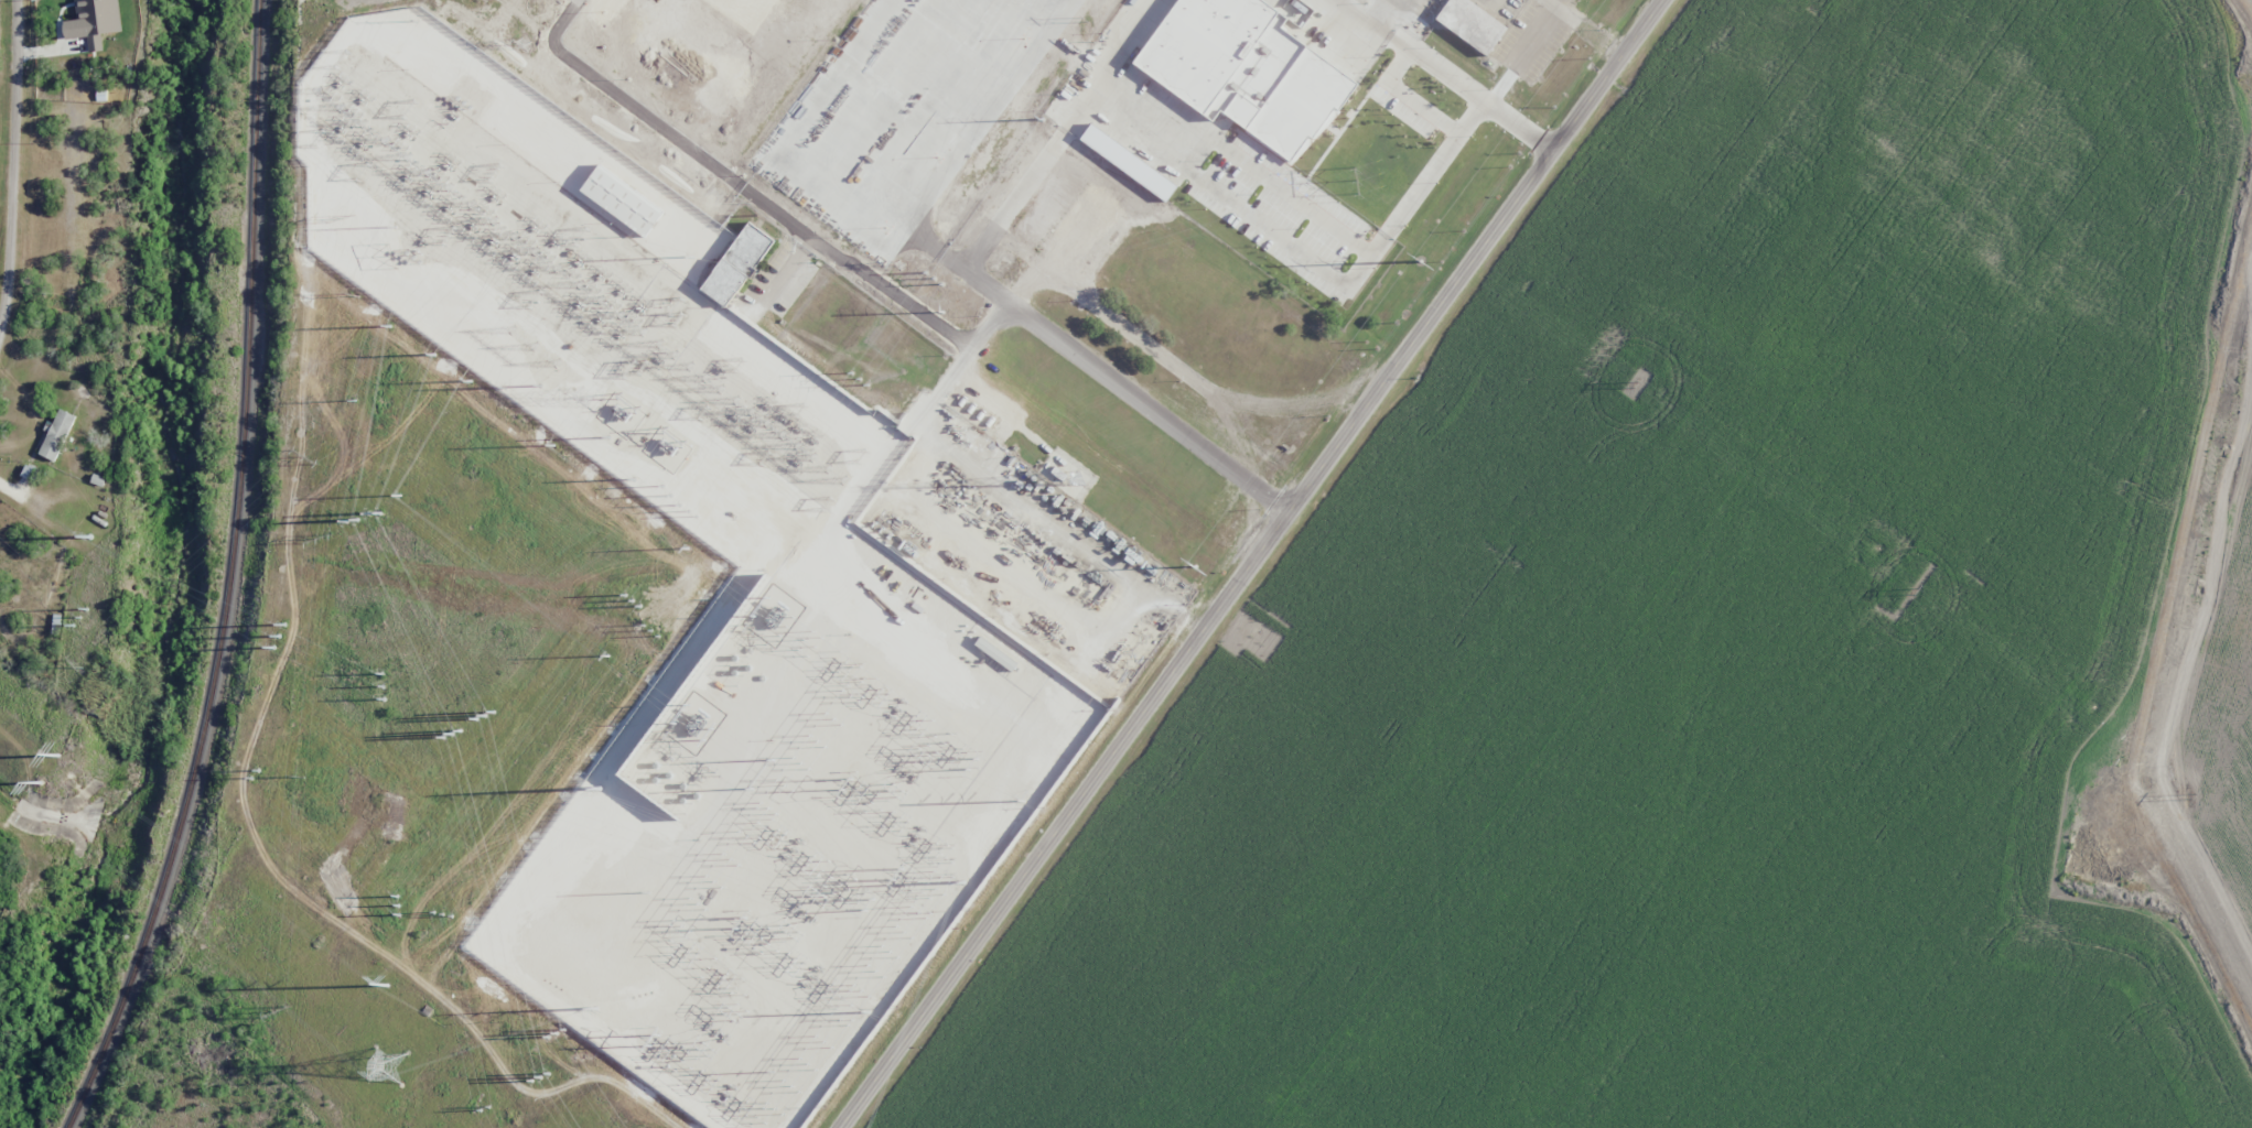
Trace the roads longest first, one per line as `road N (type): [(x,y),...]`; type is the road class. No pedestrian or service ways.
road 1 (tertiary): [(840,1127),(1664,0)]
road 2 (residential): [(0,335),(15,213),(17,0)]

